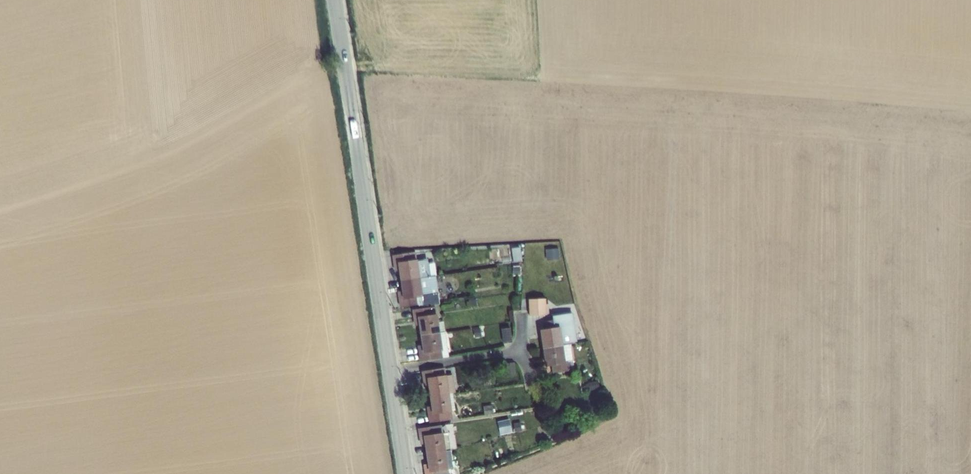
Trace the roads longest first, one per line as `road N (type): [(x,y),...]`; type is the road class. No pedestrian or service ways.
road 1 (tertiary): [(397,369),(332,0)]
road 2 (residential): [(397,369),(516,353)]

